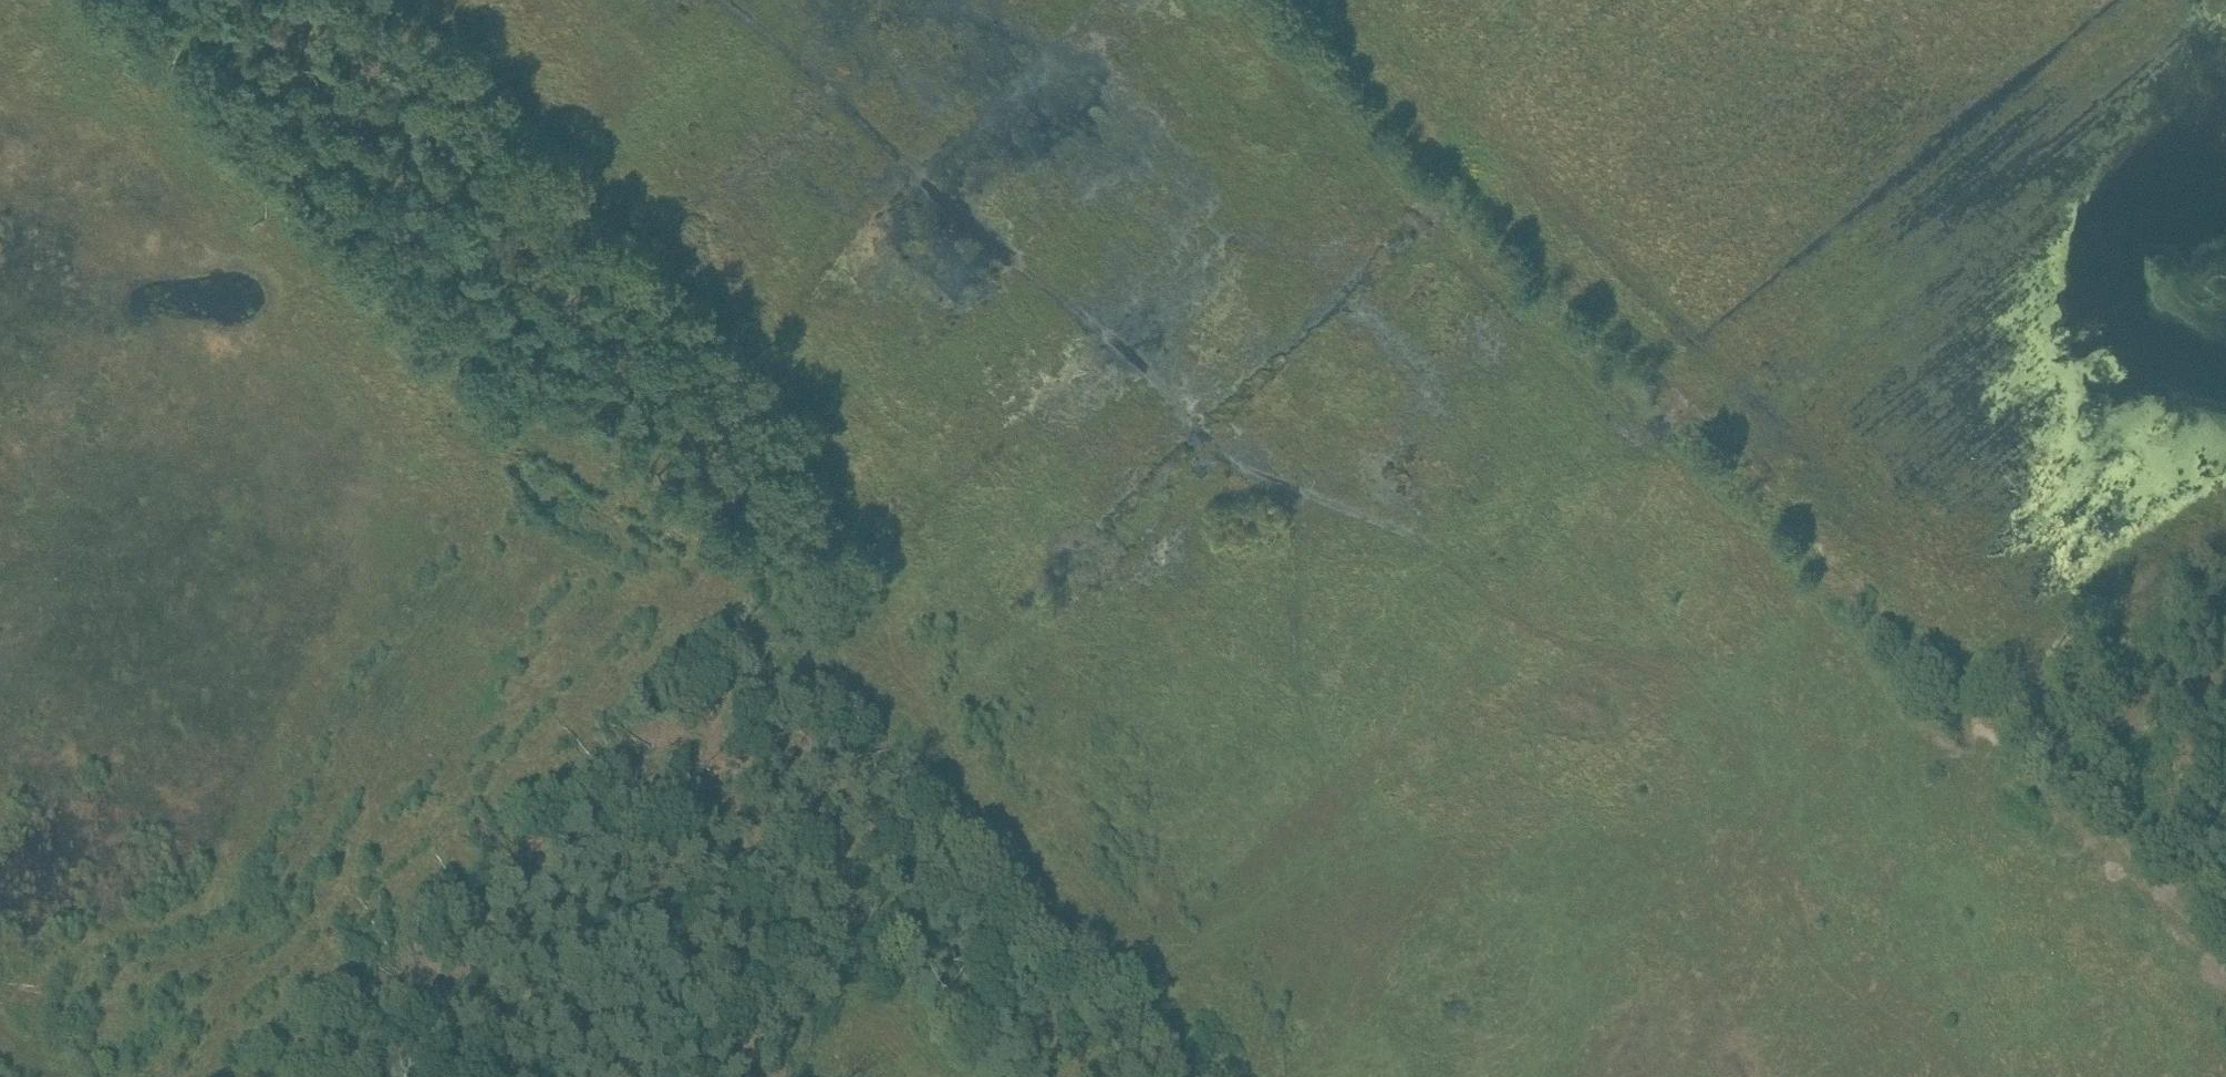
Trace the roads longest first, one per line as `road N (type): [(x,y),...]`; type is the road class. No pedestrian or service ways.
road 1 (track): [(2225,537),(2006,723)]

